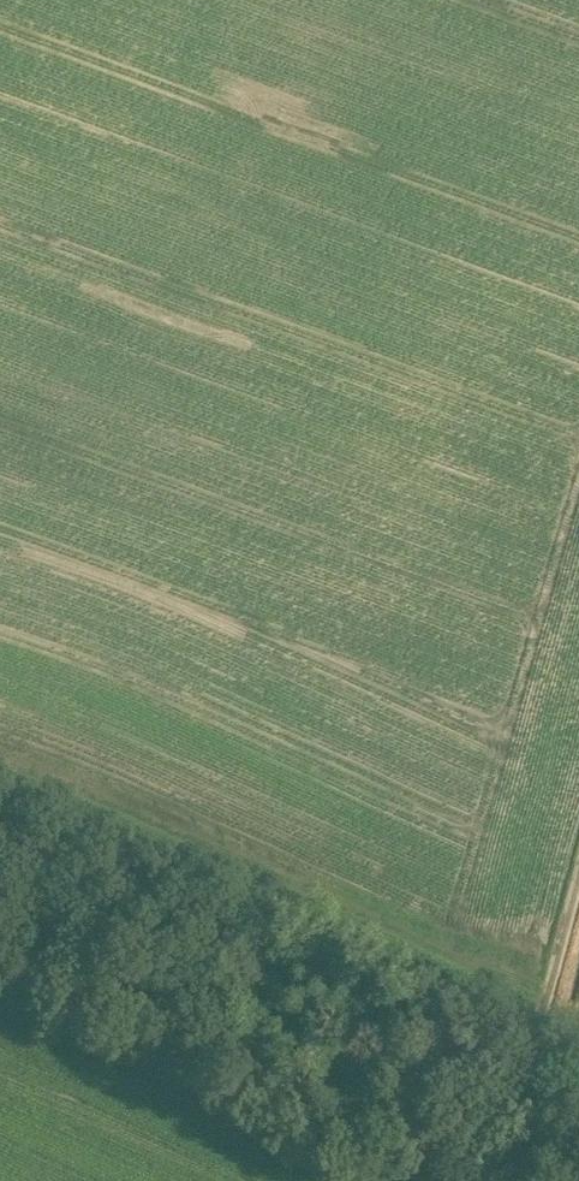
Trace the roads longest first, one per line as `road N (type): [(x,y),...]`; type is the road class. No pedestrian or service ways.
road 1 (track): [(578,865),(487,1180)]

